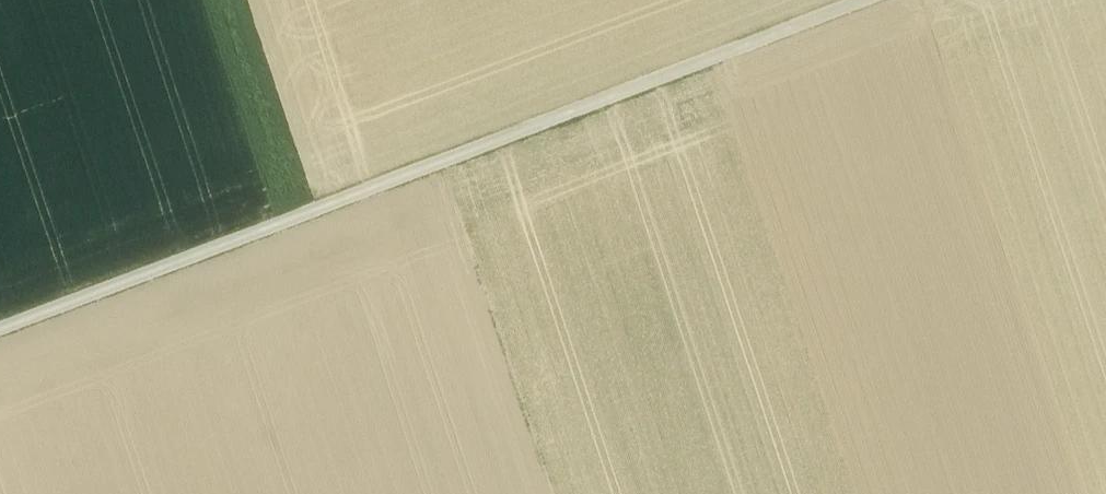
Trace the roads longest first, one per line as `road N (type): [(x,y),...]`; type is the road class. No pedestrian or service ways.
road 1 (track): [(867,0),(0,331)]

